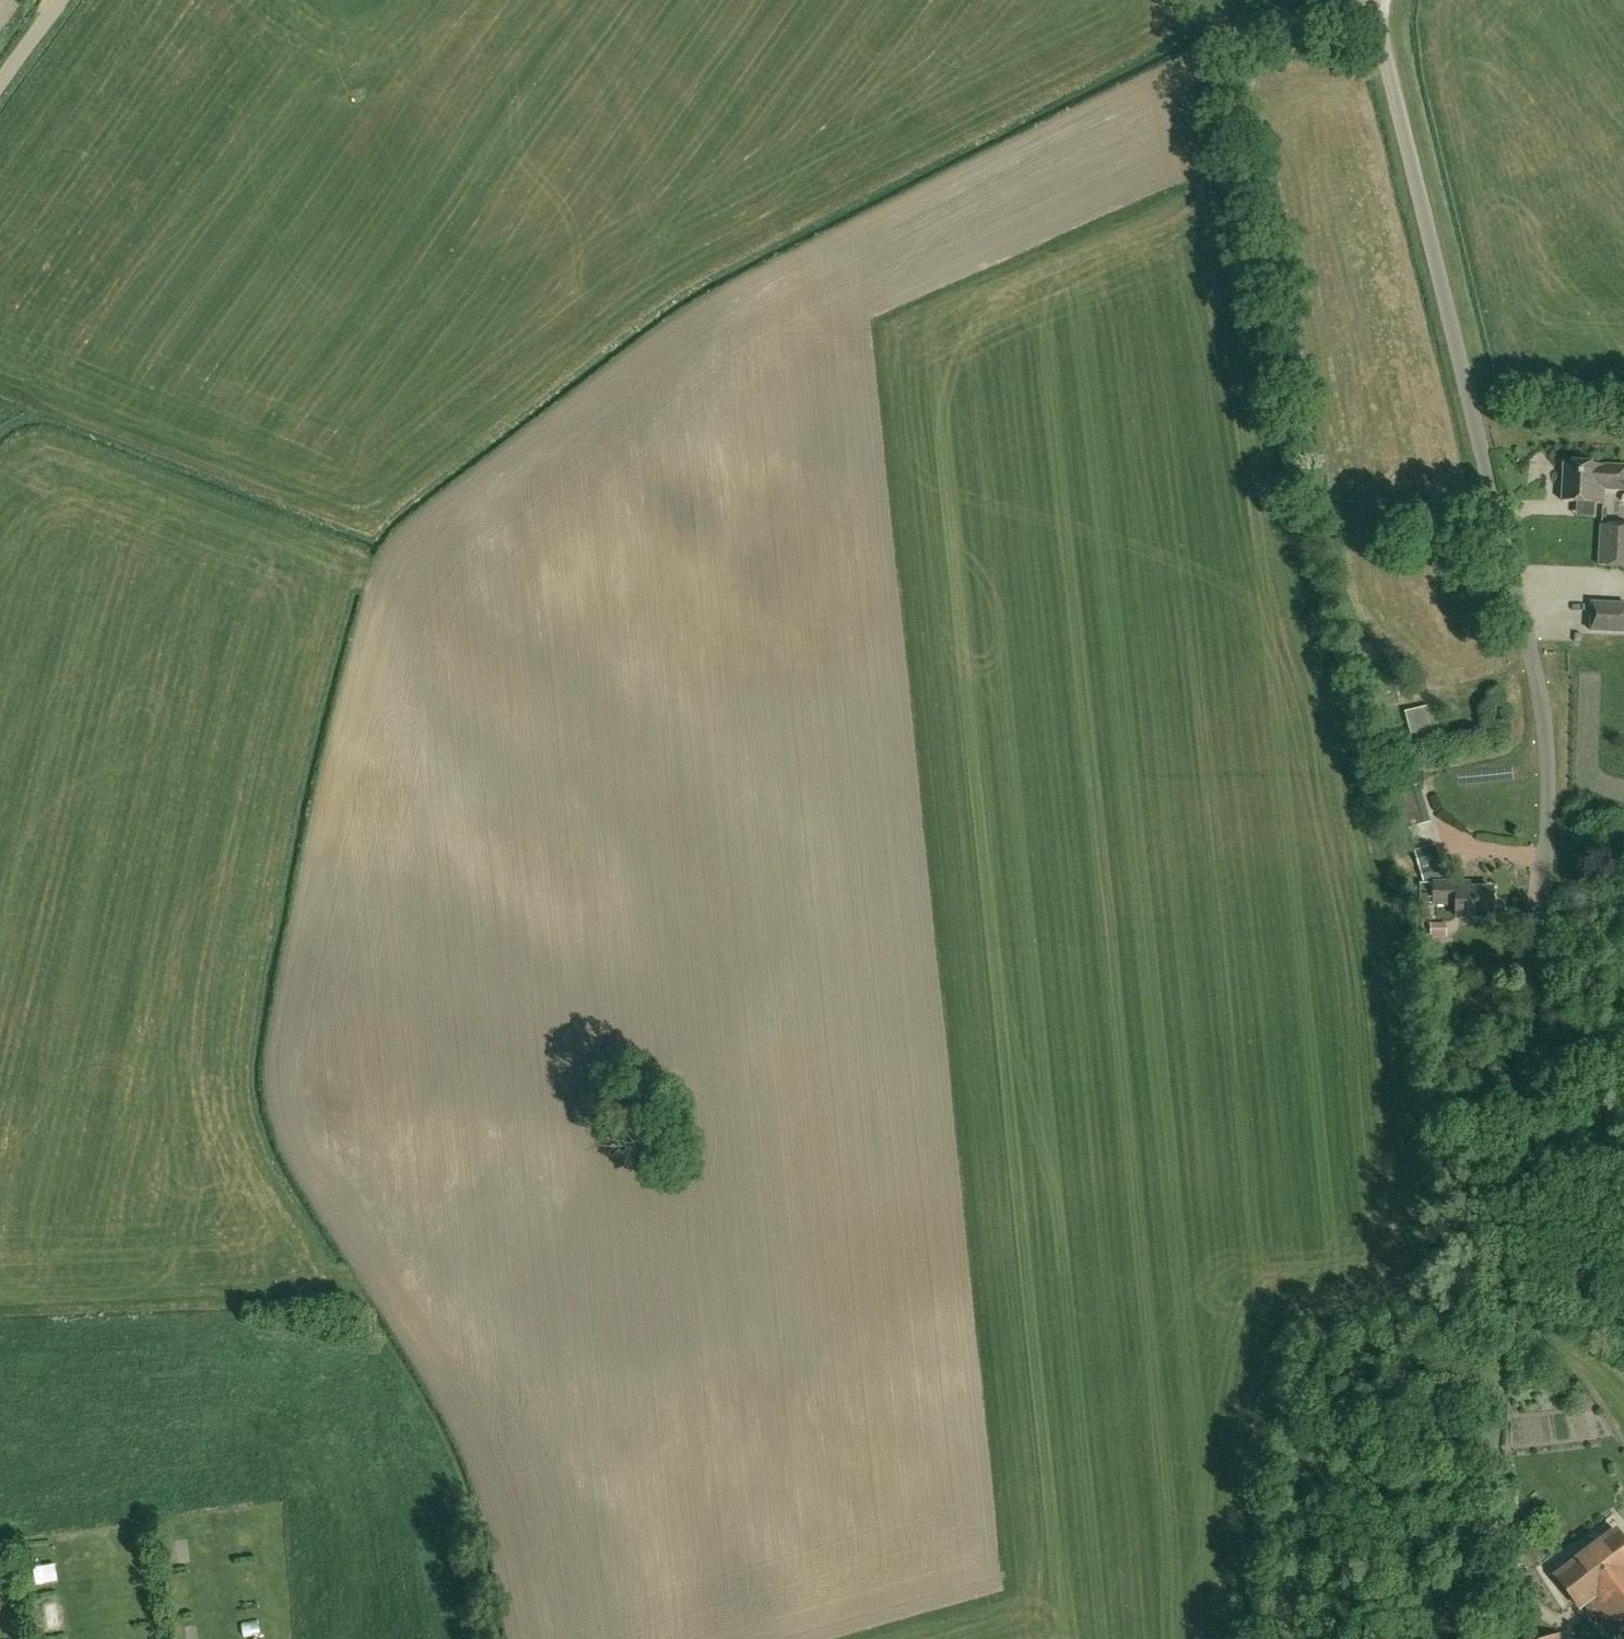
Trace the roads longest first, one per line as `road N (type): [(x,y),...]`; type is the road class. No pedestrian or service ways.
road 1 (unclassified): [(1506,1638),(1487,1457),(1548,832),(1547,740),(1381,30),(1381,0)]

